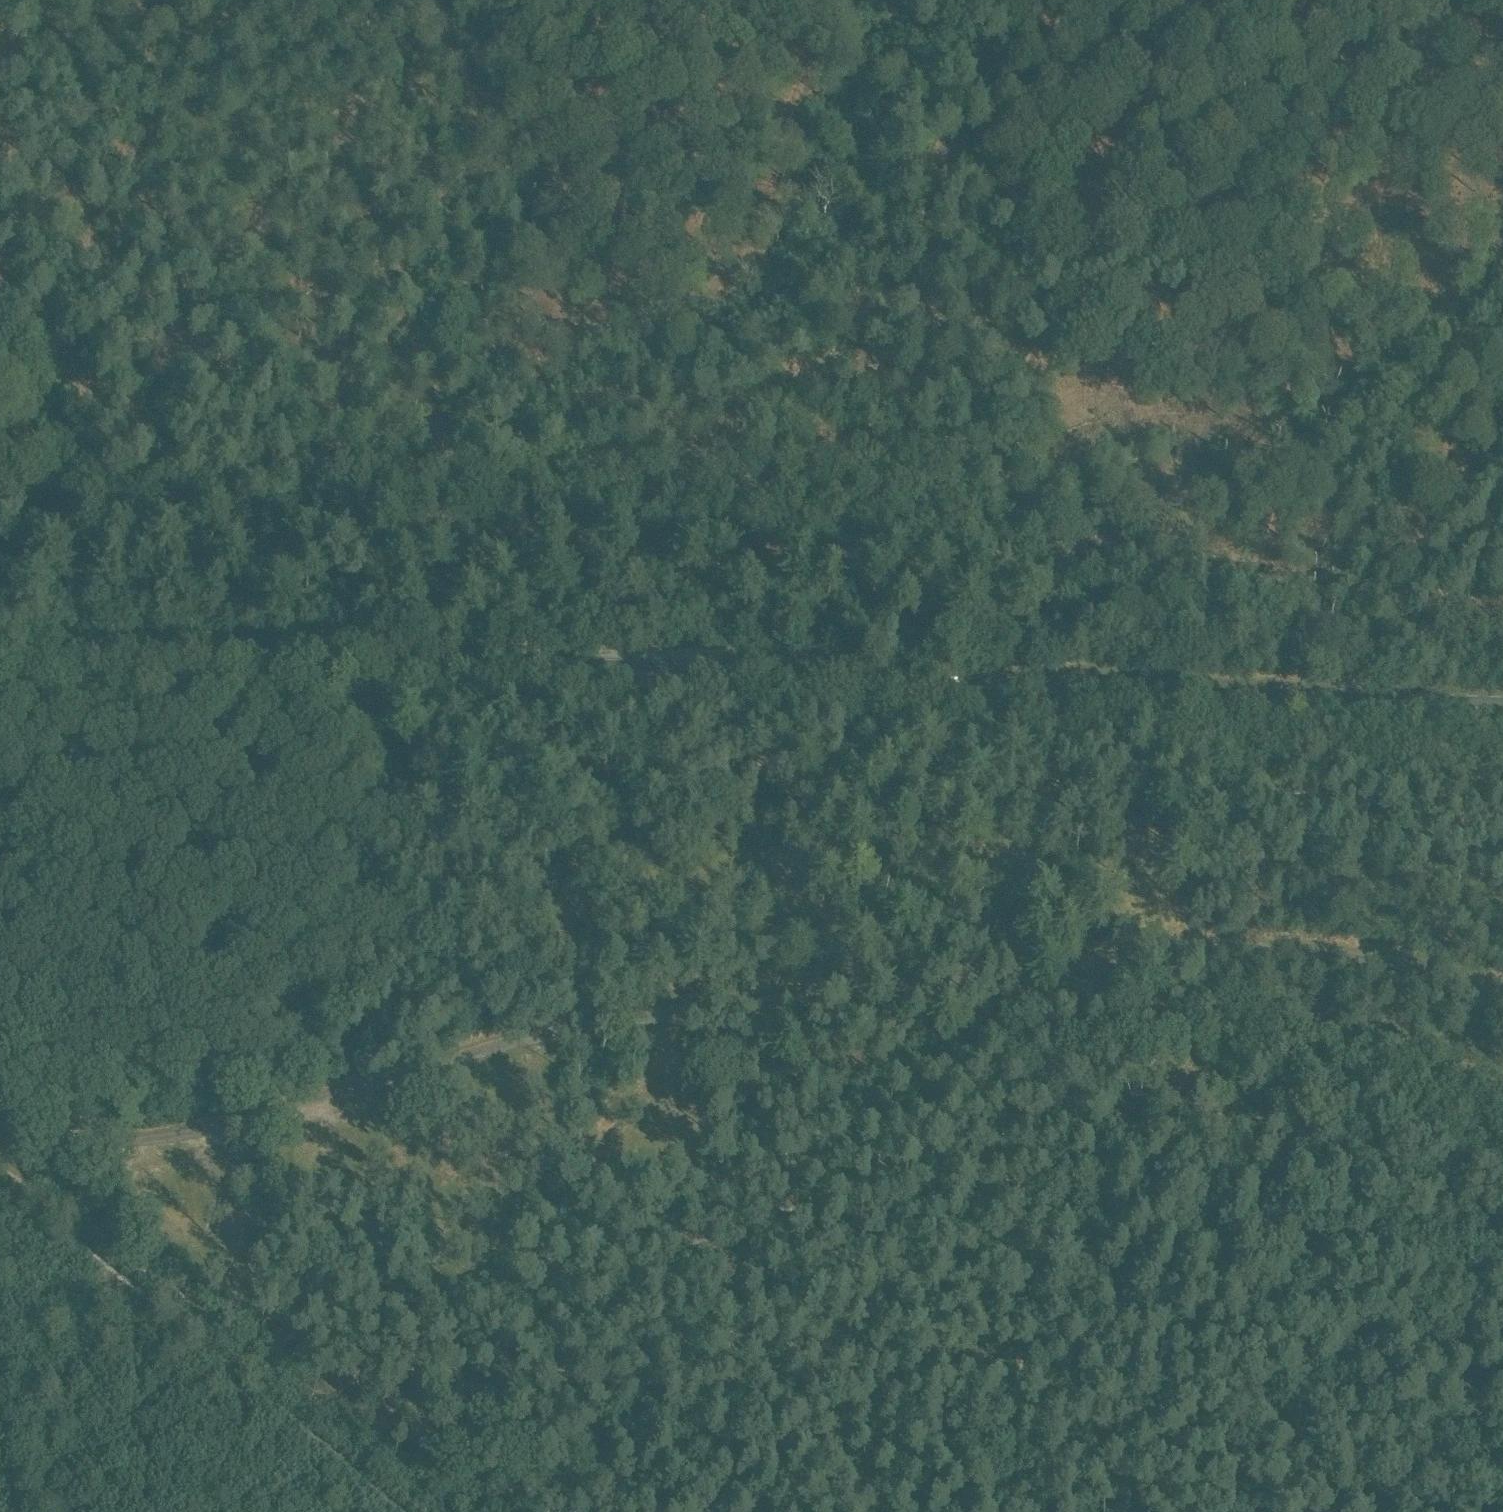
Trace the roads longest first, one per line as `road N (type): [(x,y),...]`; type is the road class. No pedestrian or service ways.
road 1 (primary): [(1502,692),(0,632)]
road 2 (track): [(1073,556),(1006,354),(983,180),(987,98),(1007,0)]
road 3 (track): [(0,1163),(115,1272),(398,1511)]
road 4 (track): [(954,1511),(1107,1185),(1141,1148),(1177,1049)]
road 5 (track): [(1502,256),(1308,589),(1276,684)]
road 6 (track): [(1177,1049),(1279,1100),(1439,1142),(1502,1170)]
road 7 (track): [(0,434),(117,637)]
road 8 (track): [(1141,1148),(1236,1100),(1279,1100)]

